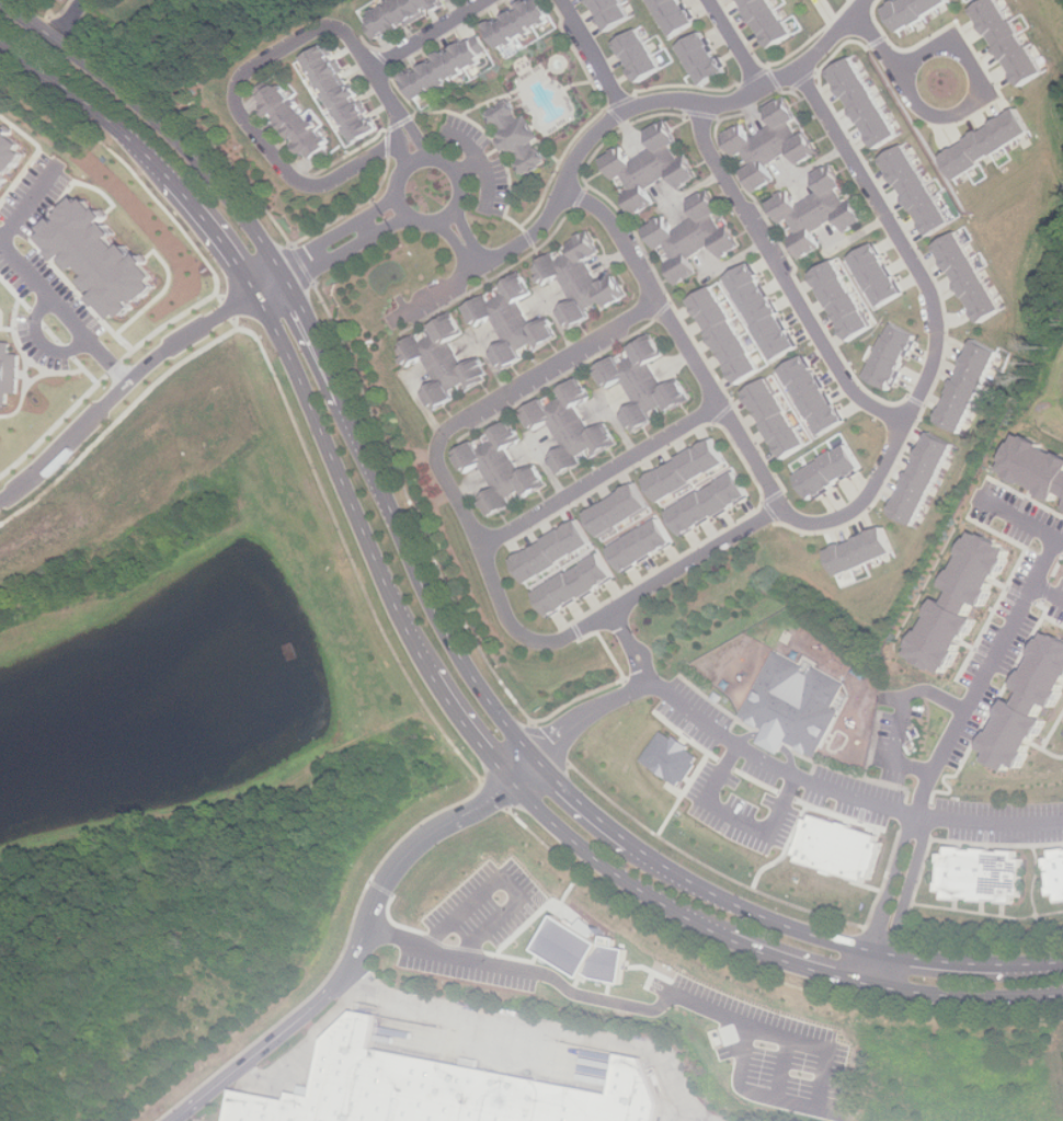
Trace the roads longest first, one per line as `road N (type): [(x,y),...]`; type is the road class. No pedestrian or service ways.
road 1 (tertiary): [(539,764),(465,663),(309,319),(250,219),(139,100),(1,0)]
road 2 (tertiary): [(0,39),(155,157),(224,238),(279,333),(437,680),(515,785)]
road 3 (residential): [(771,510),(798,518),(848,510),(939,359),(931,286),(795,68)]
road 4 (tertiary): [(1062,961),(997,964),(884,953),(765,916),(658,861),(539,764)]
road 5 (residential): [(390,323),(539,229),(580,149),(608,121),(654,101),(727,105),(816,56)]
road 6 (residential): [(515,785),(413,849),(390,876),(338,984),(175,1120)]
road 7 (residential): [(372,71),(340,30),(316,28),(248,70),(237,108),(292,179),(325,186),(392,142),(392,105),(372,71)]
road 8 (residential): [(560,192),(601,211),(621,240),(765,480),(771,510)]
road 9 (residential): [(903,424),(861,400),(846,379),(706,151),(701,103)]
road 10 (residential): [(771,510),(558,644),(513,631),(482,547)]
road 11 (residential): [(482,547),(437,470),(441,438),(658,302)]
road 12 (residential): [(244,301),(161,351),(0,502)]
road 13 (residential): [(482,547),(720,405)]
road 14 (tertiary): [(515,785),(560,833),(637,892),(728,940)]
road 15 (residential): [(403,211),(428,225),(448,218),(462,193),(456,172),(428,159),(407,168),(396,190),(403,211)]
road 16 (tertiary): [(882,991),(997,1002),(1062,998)]
road 17 (residential): [(244,301),(263,304),(392,226)]
road 18 (residential): [(380,208),(253,287),(244,301)]
road 19 (tertiary): [(728,940),(882,991)]
road 20 (residential): [(486,0),(372,71)]
road 21 (residential): [(561,0),(622,112)]

